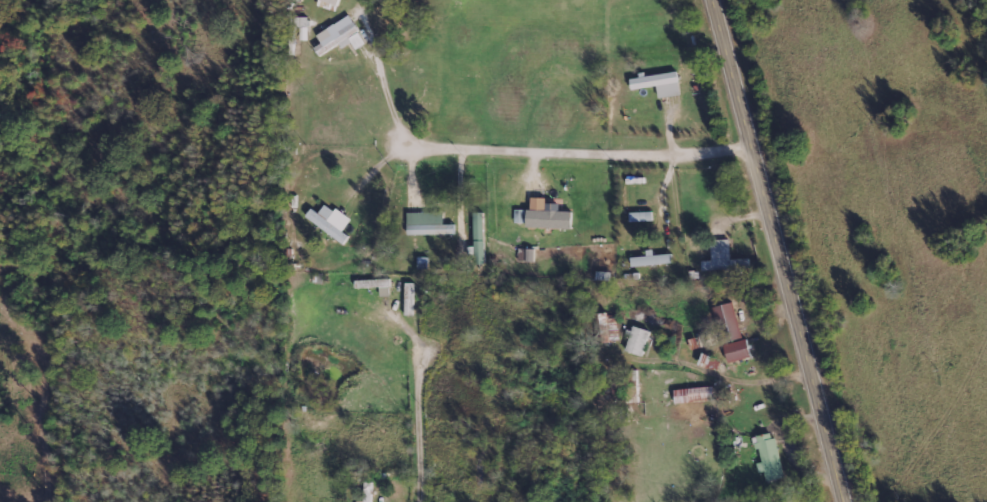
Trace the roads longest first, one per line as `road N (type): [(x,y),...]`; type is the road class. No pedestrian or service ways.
road 1 (tertiary): [(854,501),(720,0)]

